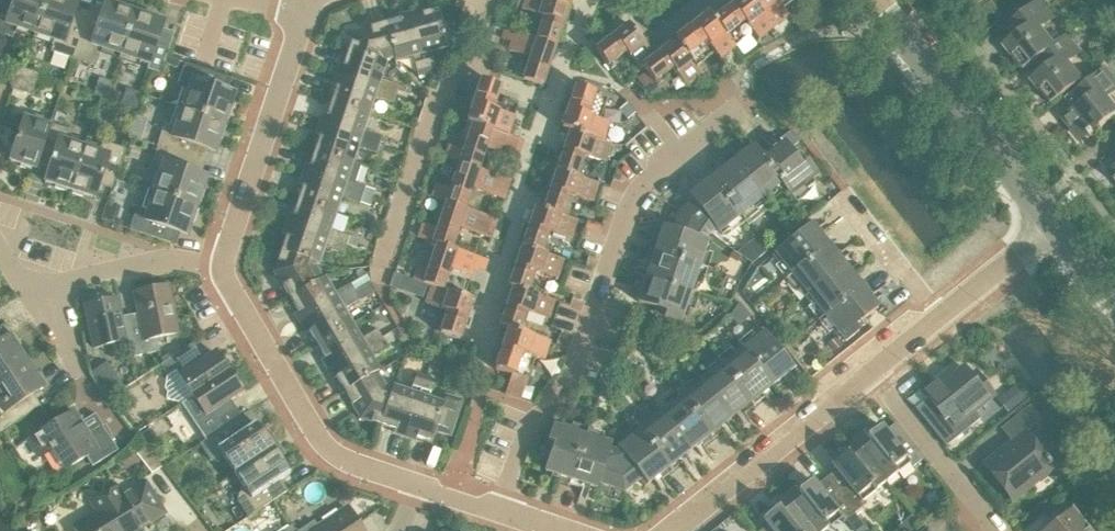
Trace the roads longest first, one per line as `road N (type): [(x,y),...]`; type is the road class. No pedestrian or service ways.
road 1 (residential): [(511,501),(530,428),(569,375),(628,204),(679,147),(731,109)]
road 2 (residential): [(412,476),(328,437),(224,270)]
road 3 (tertiary): [(1051,224),(874,0)]
road 4 (residential): [(224,270),(303,0)]
road 5 (residential): [(651,530),(873,364)]
road 6 (residential): [(995,530),(873,364)]
road 7 (residential): [(43,293),(98,271),(168,261),(224,270)]
road 8 (residential): [(934,314),(844,195)]
road 9 (residential): [(934,314),(1051,224)]

